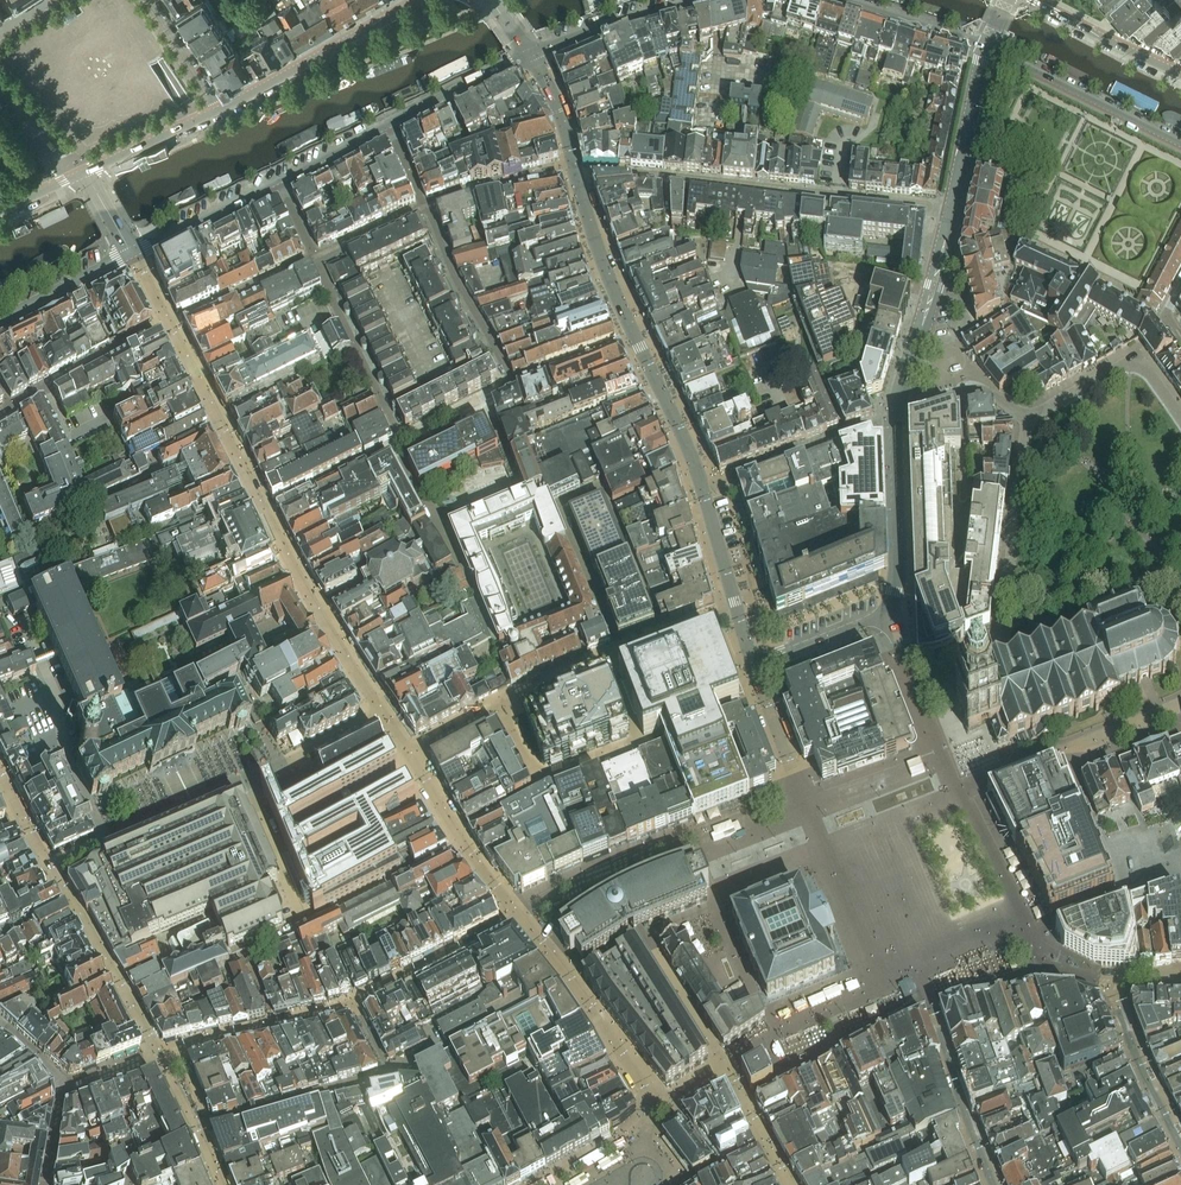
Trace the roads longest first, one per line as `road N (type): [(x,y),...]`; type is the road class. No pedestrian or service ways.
road 1 (residential): [(646,1135),(647,1102),(610,1039),(464,846)]
road 2 (residential): [(247,779),(305,923),(464,846)]
road 3 (residential): [(499,707),(540,786),(639,744),(607,659)]
road 4 (residential): [(667,176),(951,212)]
road 5 (residential): [(382,713),(263,510)]
road 6 (tertiary): [(416,0),(220,109)]
road 7 (residential): [(49,865),(158,1054)]
road 8 (residential): [(49,865),(247,779)]
road 9 (tertiary): [(987,47),(1180,142)]
road 10 (residential): [(890,417),(951,212)]
road 11 (residential): [(263,510),(169,324)]
road 12 (residential): [(399,442),(315,260)]
road 13 (residential): [(1029,418),(1002,613)]
road 14 (residential): [(425,209),(510,383)]
road 15 (residential): [(1180,422),(1132,363),(1029,418)]
road 16 (residential): [(891,606),(890,417)]
road 17 (residential): [(1180,1151),(1113,995),(1098,983)]
road 18 (residential): [(749,653),(755,673),(763,671),(880,627),(890,622),(891,606)]
road 19 (residential): [(934,1014),(993,1184)]
road 20 (residential): [(575,169),(636,337)]
road 21 (tertiary): [(529,54),(696,0)]
road 22 (residential): [(951,212),(987,47)]
road 23 (tertiary): [(1180,73),(1033,0)]
road 24 (residential): [(636,337),(704,485)]
road 25 (tertiary): [(133,255),(277,182)]
road 26 (residential): [(315,260),(169,324)]
road 27 (tertiary): [(391,126),(529,54)]
road 28 (residential): [(575,169),(425,209)]
road 29 (tertiary): [(842,0),(987,47)]
road 30 (residential): [(399,442),(263,510)]
road 31 (tertiary): [(0,325),(133,255)]
road 32 (residential): [(247,779),(382,713)]
road 33 (residential): [(891,606),(749,653)]
road 34 (tertiary): [(220,109),(85,173)]
road 35 (residential): [(704,485),(844,433)]
road 36 (residential): [(1029,418),(980,393),(890,417)]
road 37 (residential): [(158,1054),(217,1184)]
road 38 (residential): [(44,387),(169,324)]
road 39 (residential): [(737,613),(607,659)]
road 40 (residential): [(636,337),(510,383)]
road 41 (residential): [(704,485),(737,613)]
road 42 (residential): [(152,0),(220,109)]
road 43 (tertiary): [(277,182),(391,126)]
road 44 (residential): [(510,383),(399,442)]
road 45 (residential): [(85,173),(0,81)]
road 46 (residential): [(529,54),(560,111),(575,169)]
road 47 (residential): [(1065,748),(1180,705)]
road 48 (residential): [(425,209),(315,260)]

